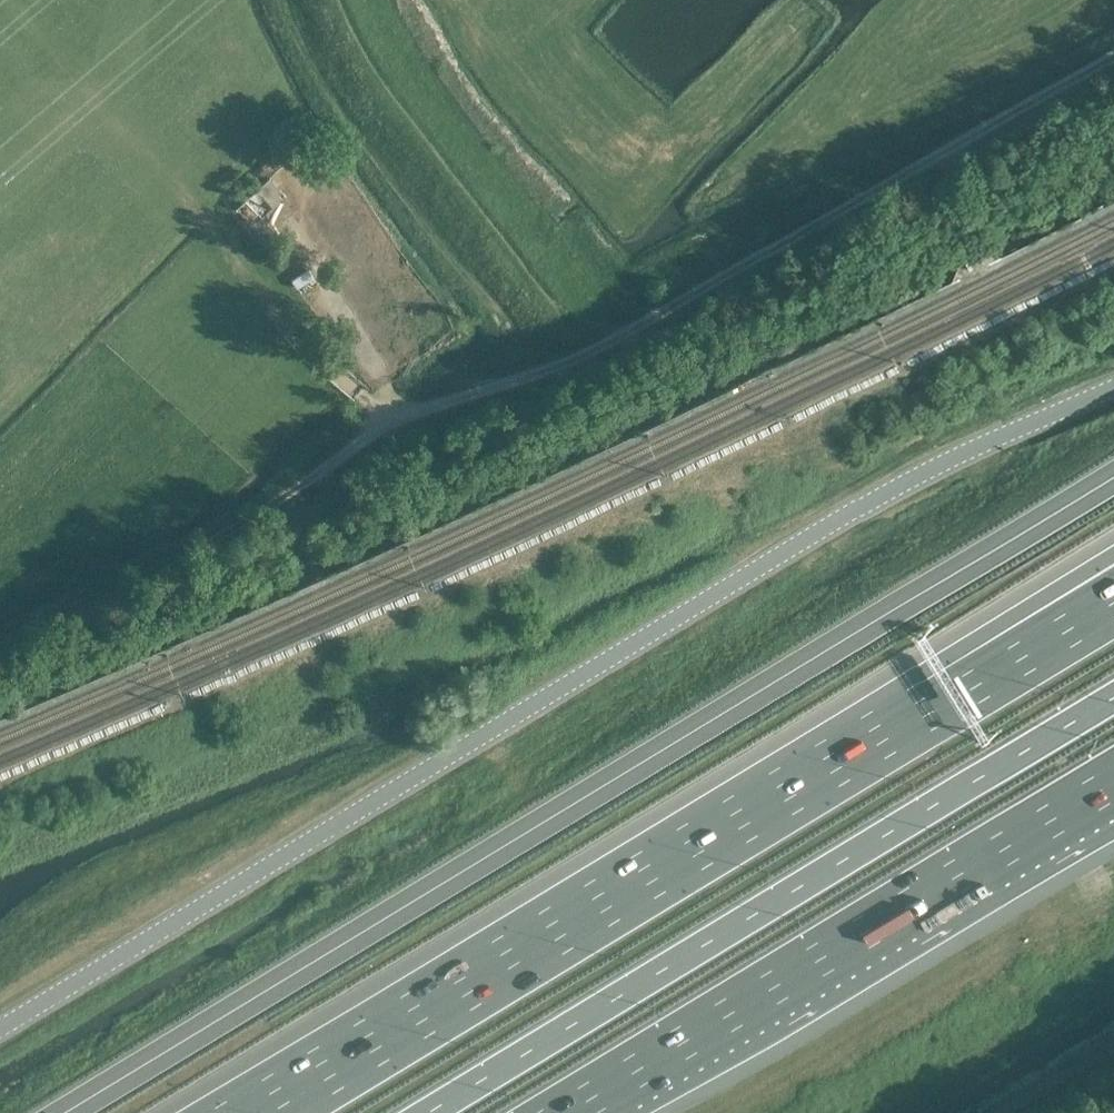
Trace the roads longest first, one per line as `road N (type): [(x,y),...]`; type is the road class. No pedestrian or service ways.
road 1 (tertiary): [(0,1028),(890,489),(1113,386)]
road 2 (motorway): [(426,1112),(1113,694)]
road 3 (track): [(402,410),(547,371),(613,340),(1113,58)]
road 4 (motorway): [(889,730),(259,1112)]
road 5 (motorway): [(572,1112),(1113,780)]
road 6 (track): [(0,641),(257,513),(402,410)]
road 7 (track): [(478,294),(317,80),(286,0)]
road 8 (motorway): [(1113,569),(889,730)]
road 9 (motorway): [(1113,595),(889,730)]
road 10 (track): [(290,231),(402,410)]

